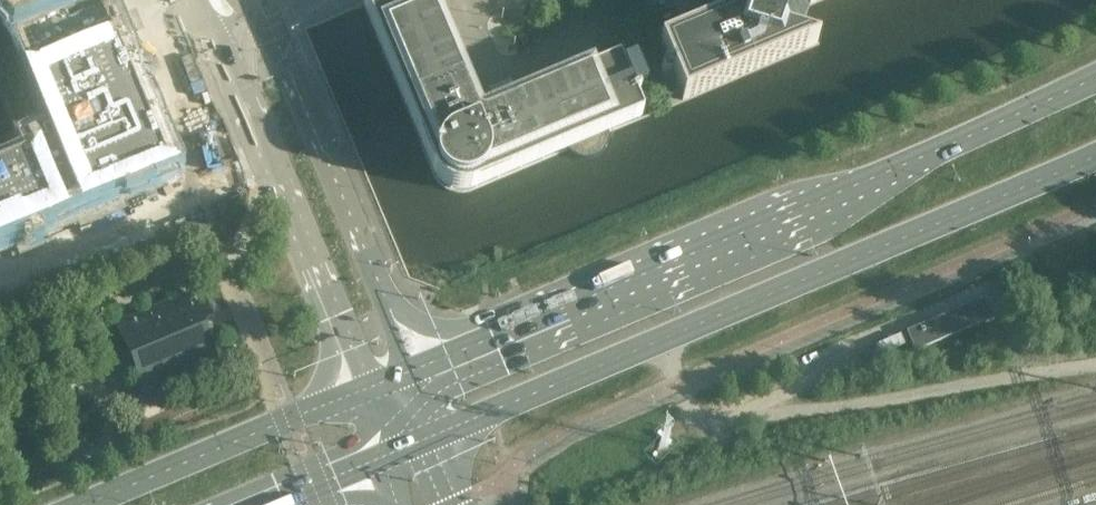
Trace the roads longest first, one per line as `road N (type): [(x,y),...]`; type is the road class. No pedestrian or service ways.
road 1 (secondary): [(1095,80),(884,178),(407,372)]
road 2 (secondary): [(426,438),(1095,161)]
road 3 (unclassified): [(407,372),(268,36),(251,16)]
road 4 (unclassified): [(221,32),(364,389)]
road 5 (secondary): [(364,389),(84,504)]
road 6 (secondary): [(269,504),(381,456)]

